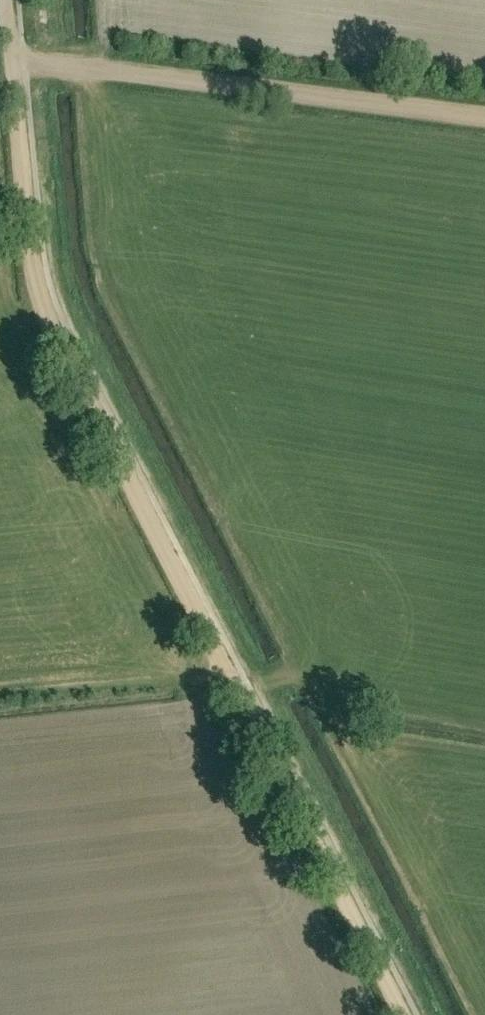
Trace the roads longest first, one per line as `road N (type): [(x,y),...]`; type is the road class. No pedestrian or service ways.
road 1 (track): [(227,673),(40,294),(14,64)]
road 2 (track): [(484,122),(24,65)]
road 3 (track): [(403,1014),(227,673)]

